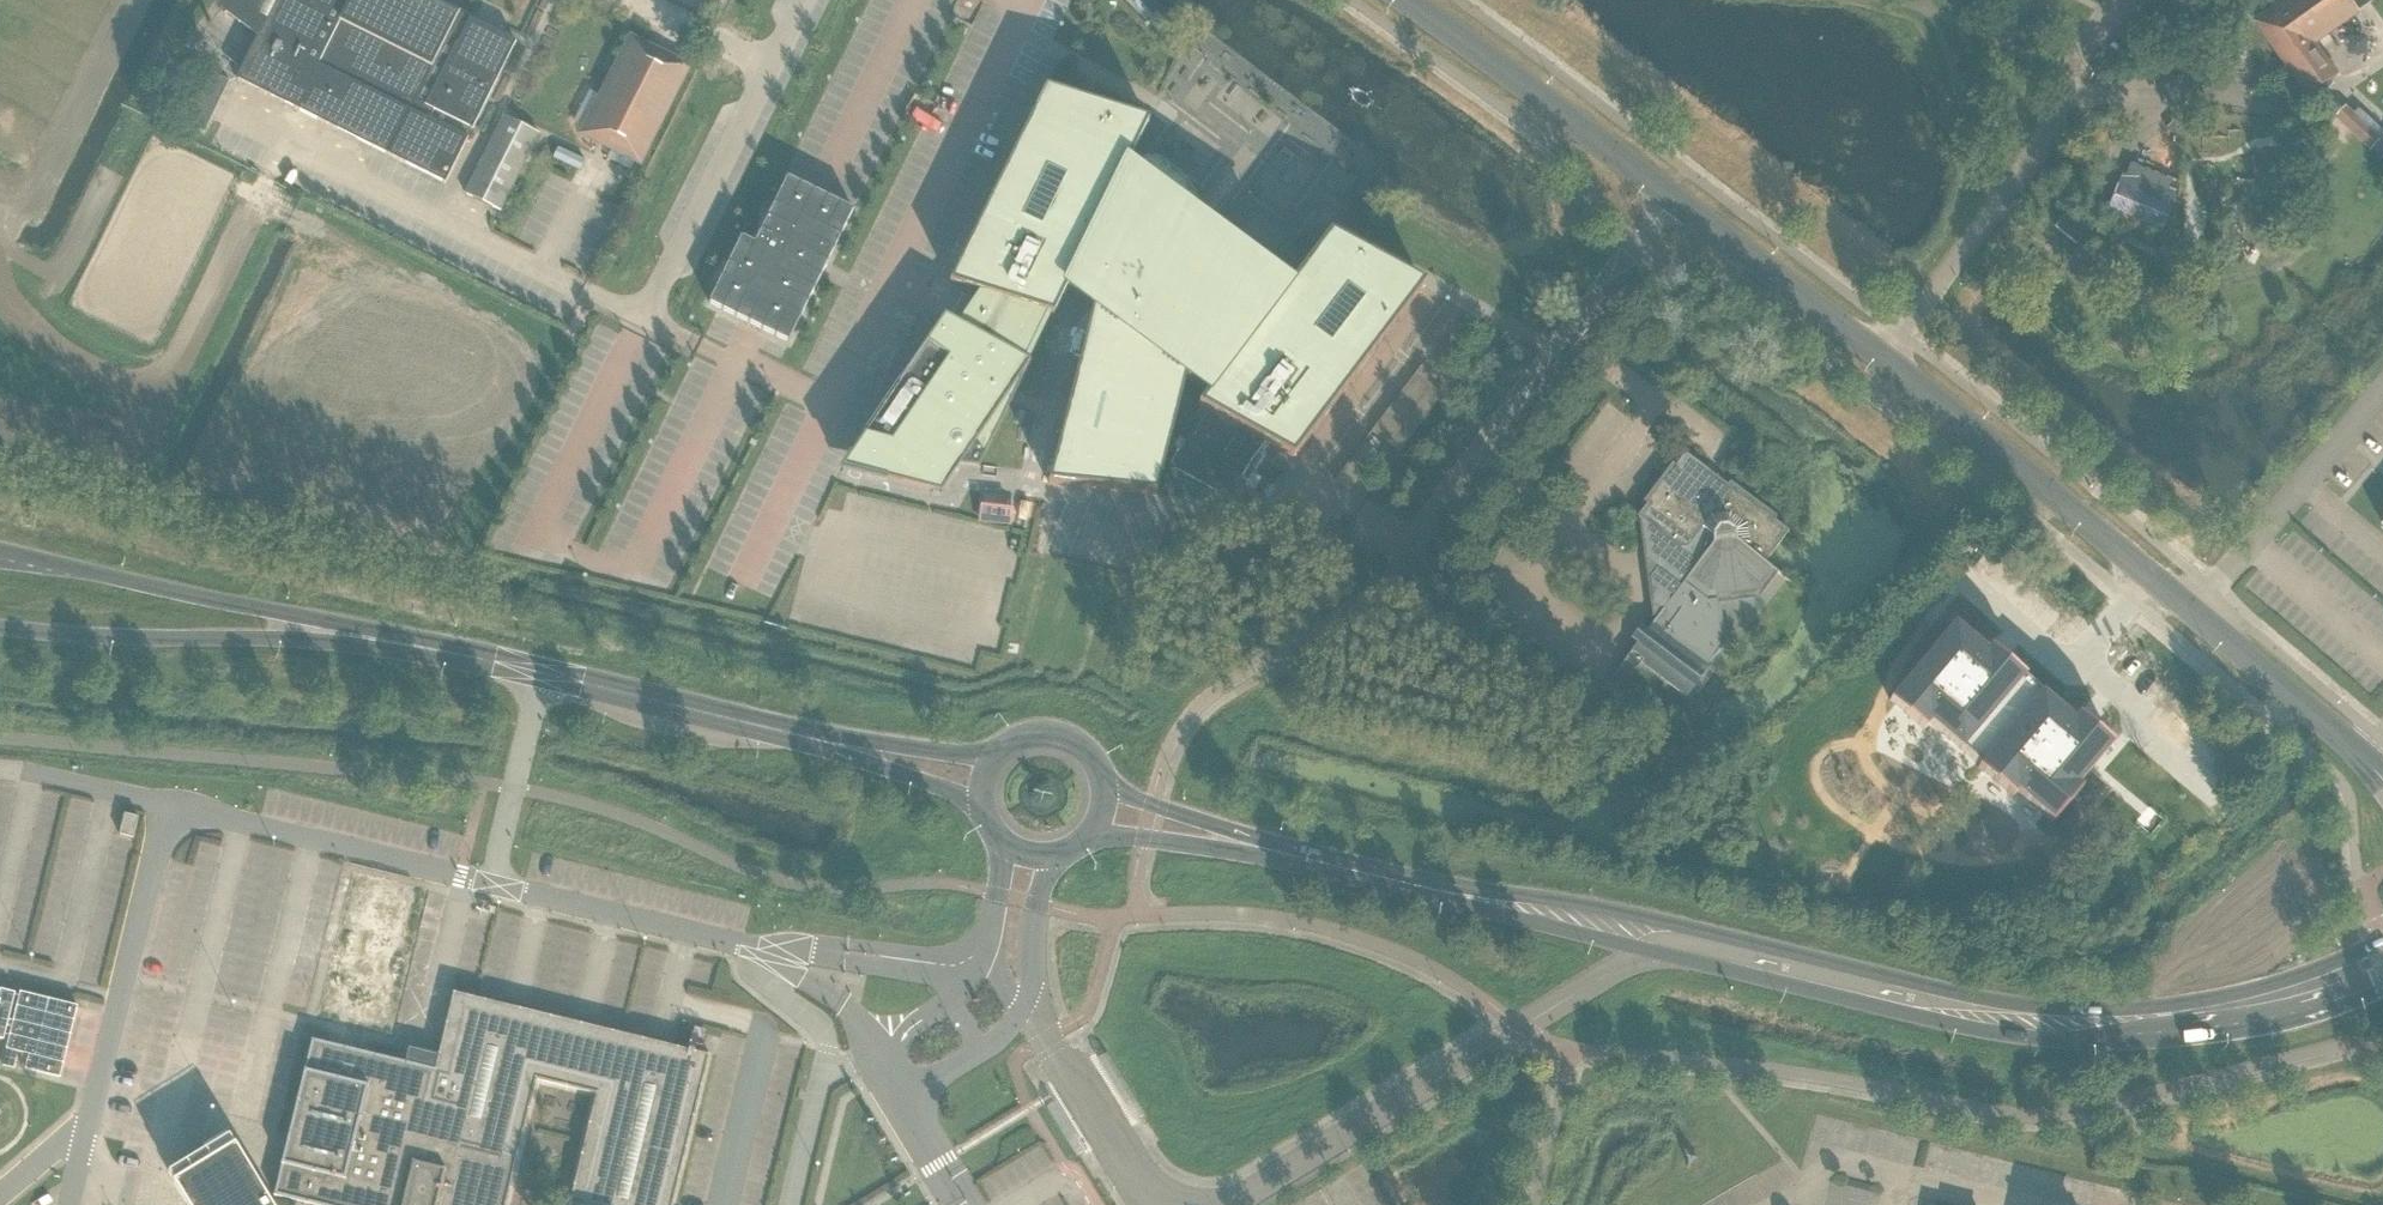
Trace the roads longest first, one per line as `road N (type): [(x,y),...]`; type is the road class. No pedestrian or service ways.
road 1 (secondary): [(1456,894),(1491,913),(2039,1038),(2139,1041),(2237,1031),(2382,989)]
road 2 (secondary): [(2382,940),(2301,974),(2209,998),(2041,1006),(1635,914),(1496,891),(1456,894)]
road 3 (tertiary): [(2372,768),(1881,358)]
road 4 (tertiary): [(1881,358),(1403,0)]
road 5 (secondary): [(830,741),(360,637)]
road 6 (residential): [(1881,358),(2036,157),(2074,71),(2120,0)]
road 7 (secondary): [(360,637),(293,613),(0,550)]
road 8 (secondary): [(0,625),(154,637),(360,637)]
road 9 (unclassified): [(808,0),(641,318)]
road 10 (secondary): [(1456,894),(1263,848)]
road 11 (secondary): [(1084,838),(1106,833),(1263,848)]
road 12 (secondary): [(1263,848),(1100,780)]
road 13 (secondary): [(1003,747),(977,754),(830,741)]
road 14 (secondary): [(830,741),(967,797),(984,814)]
road 15 (secondary): [(984,814),(1002,840),(1026,853),(1053,854),(1084,838)]
road 16 (secondary): [(1100,780),(1089,757),(1064,738),(1032,735),(1003,747)]

